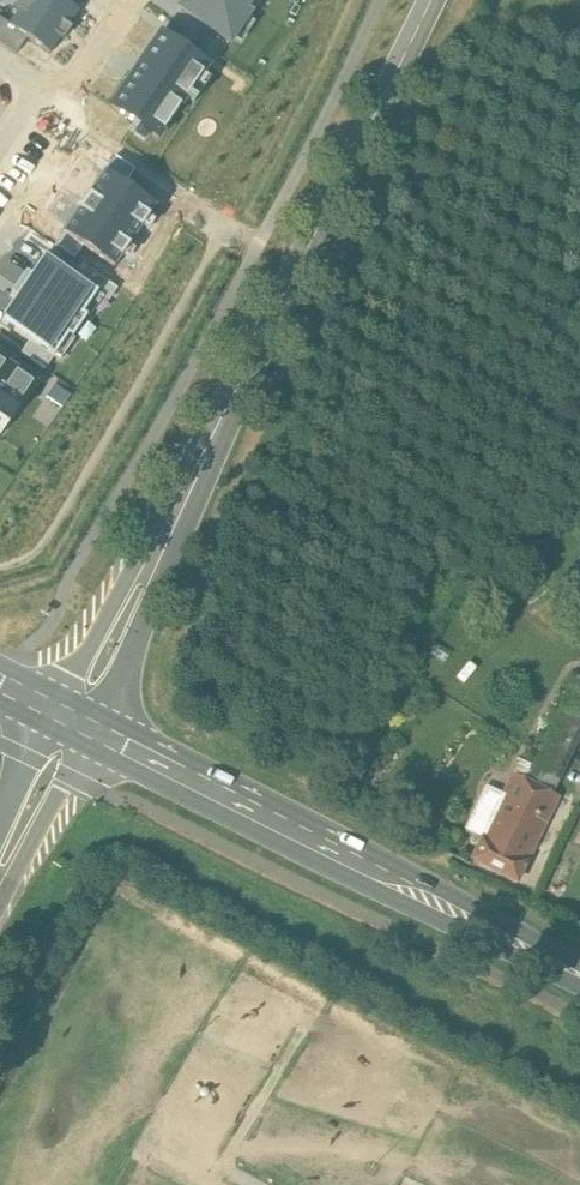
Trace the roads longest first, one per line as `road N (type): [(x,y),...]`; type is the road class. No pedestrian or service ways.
road 1 (residential): [(77,721),(430,0)]
road 2 (primary): [(77,721),(579,973)]
road 3 (tertiary): [(0,871),(77,721)]
road 4 (residential): [(222,227),(89,124)]
road 5 (residential): [(0,254),(89,124)]
road 6 (residential): [(134,0),(64,103)]

